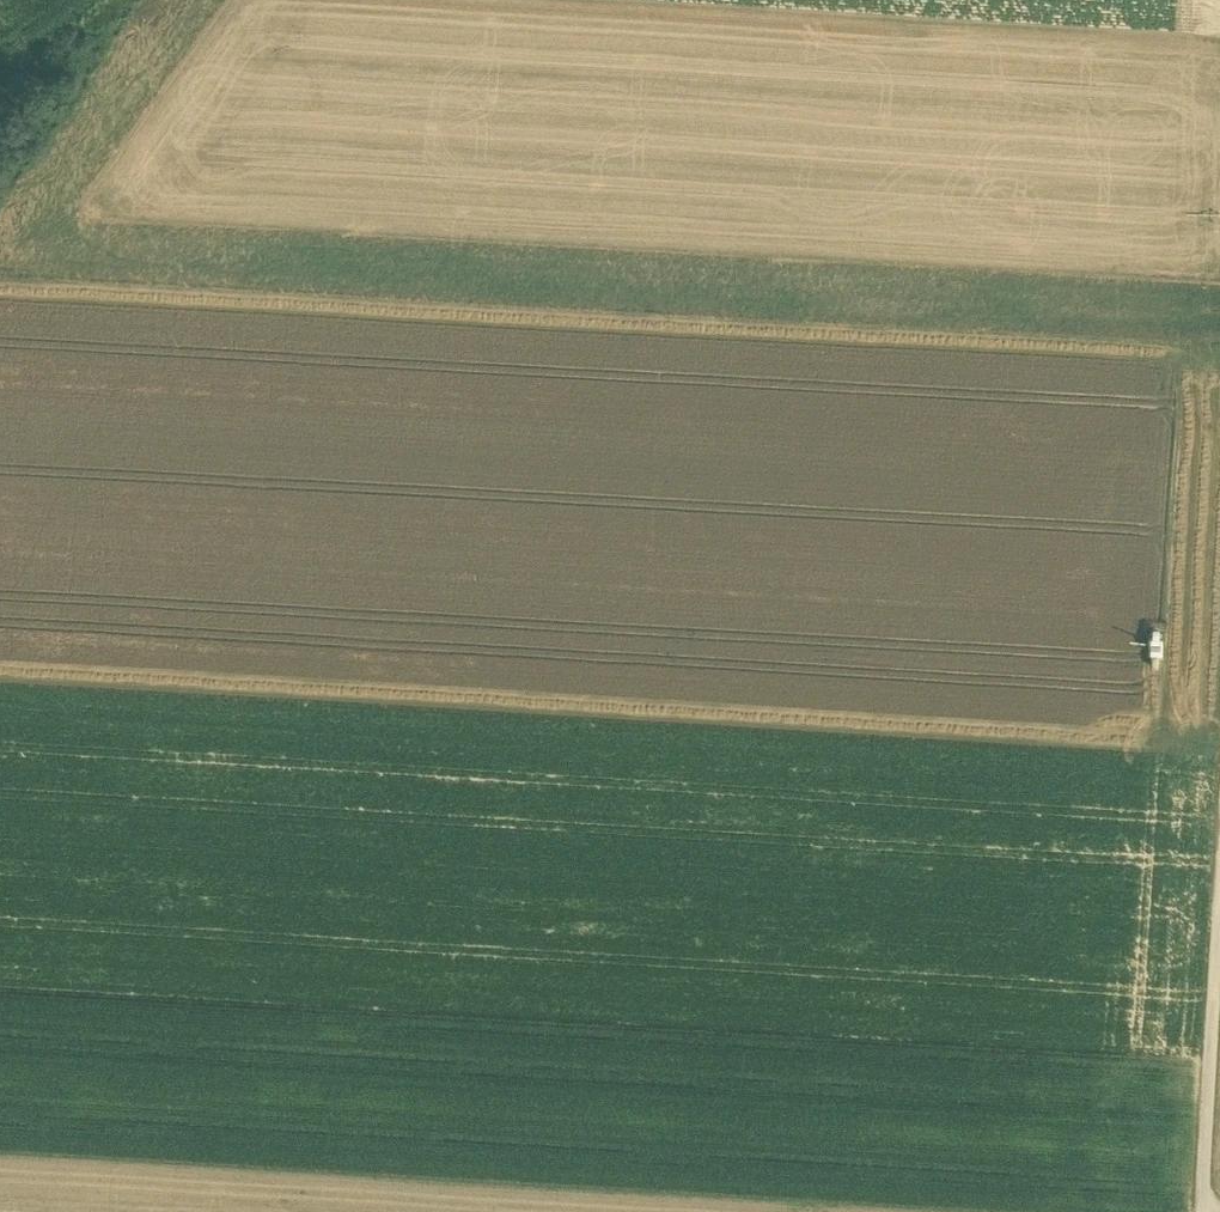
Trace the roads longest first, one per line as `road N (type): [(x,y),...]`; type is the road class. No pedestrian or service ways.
road 1 (track): [(1219,929),(1203,1211)]

